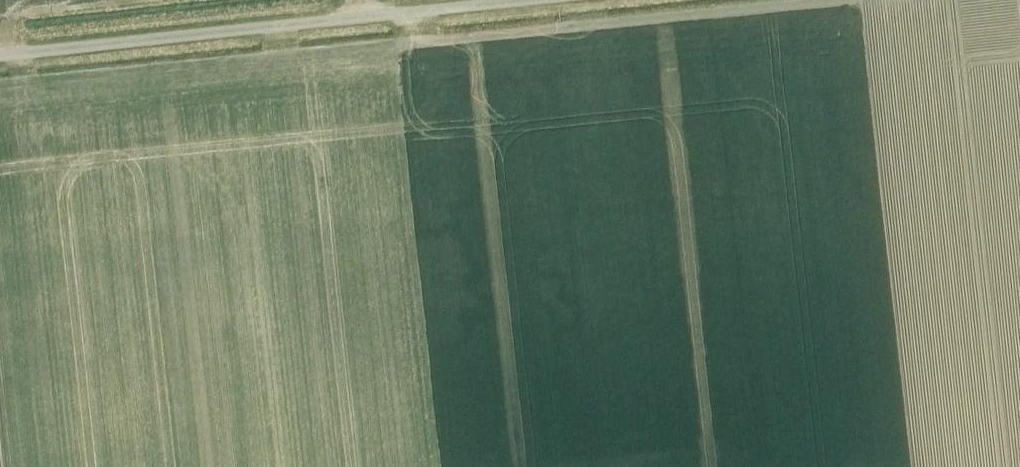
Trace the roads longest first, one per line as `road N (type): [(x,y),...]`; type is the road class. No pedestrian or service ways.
road 1 (unclassified): [(0,49),(495,0)]

